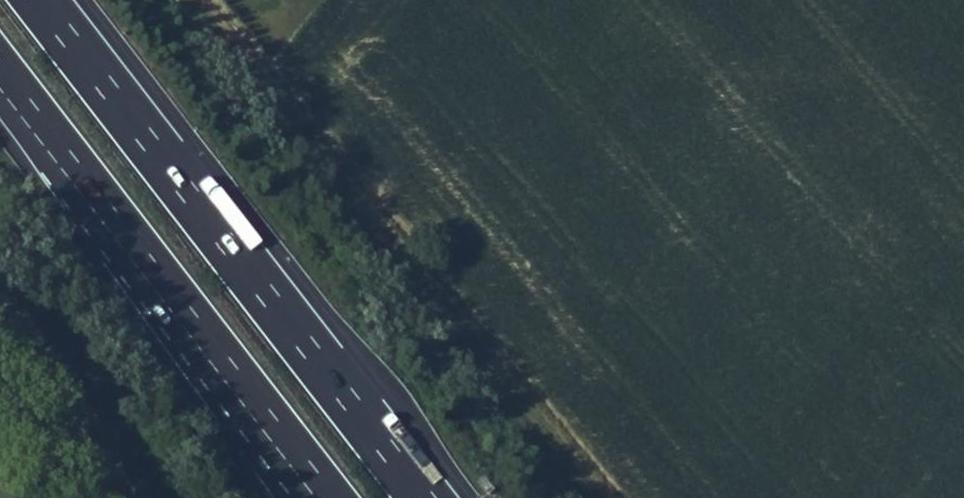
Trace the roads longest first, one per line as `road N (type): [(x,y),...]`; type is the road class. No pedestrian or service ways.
road 1 (track): [(590,497),(178,0)]
road 2 (motorway): [(426,497),(42,0)]
road 3 (motorway): [(0,76),(327,497)]
road 4 (unclassified): [(113,497),(0,288)]

